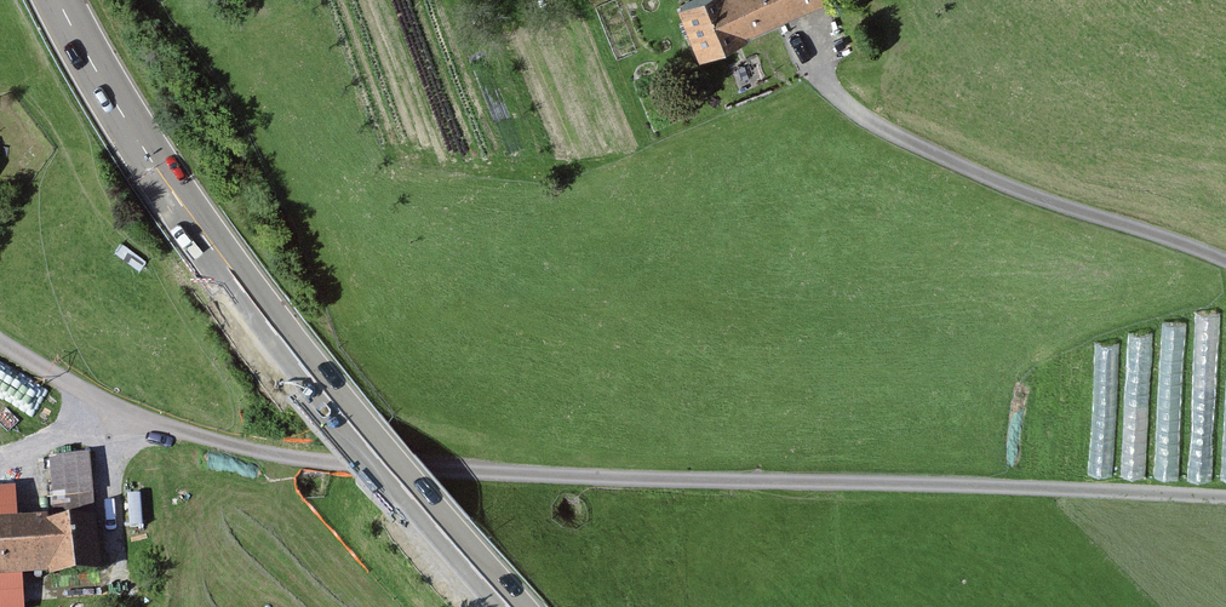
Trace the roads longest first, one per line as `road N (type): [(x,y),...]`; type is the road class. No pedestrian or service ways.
road 1 (track): [(0,340),(109,407),(271,460),(616,484),(1225,493)]
road 2 (secondary): [(60,0),(150,159),(214,253),(506,606)]
road 3 (track): [(1225,261),(990,184),(861,119),(814,74)]

